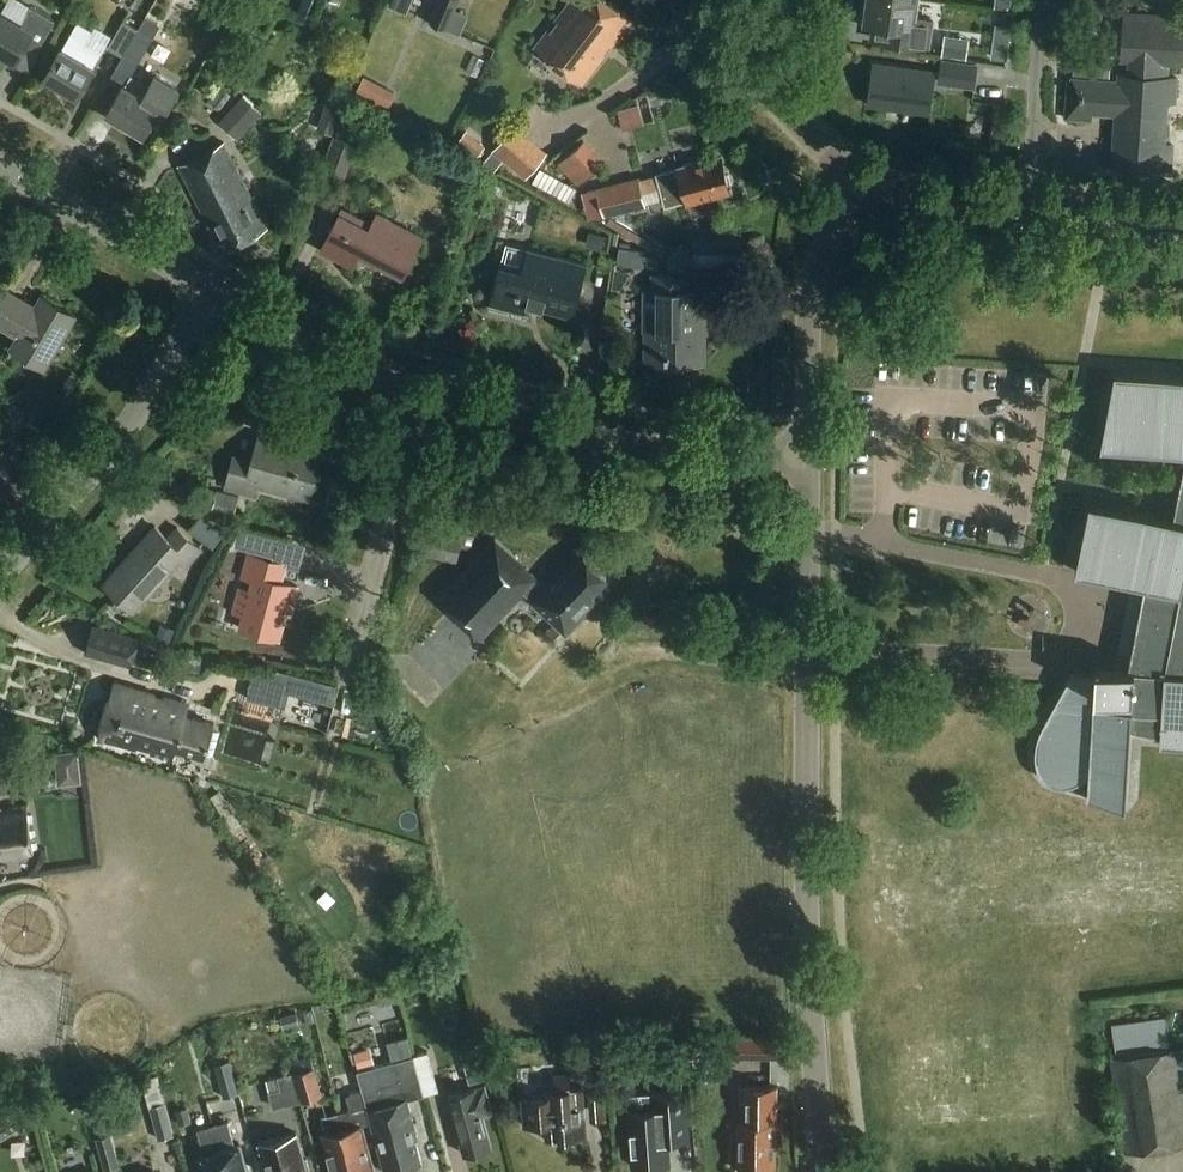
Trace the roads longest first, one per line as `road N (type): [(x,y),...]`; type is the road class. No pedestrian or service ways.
road 1 (residential): [(825,1171),(810,953),(810,458)]
road 2 (residential): [(810,458),(667,451),(421,394)]
road 3 (residential): [(0,576),(152,391),(208,289)]
road 4 (unclassified): [(1182,218),(926,199),(862,181)]
road 5 (residential): [(810,458),(812,309),(823,261),(862,181)]
road 6 (residential): [(352,662),(421,394)]
road 7 (residential): [(208,289),(0,168)]
road 8 (residential): [(421,394),(347,365),(208,289)]
road 9 (unclassified): [(862,181),(766,84)]
road 10 (unclassified): [(766,84),(680,0)]

